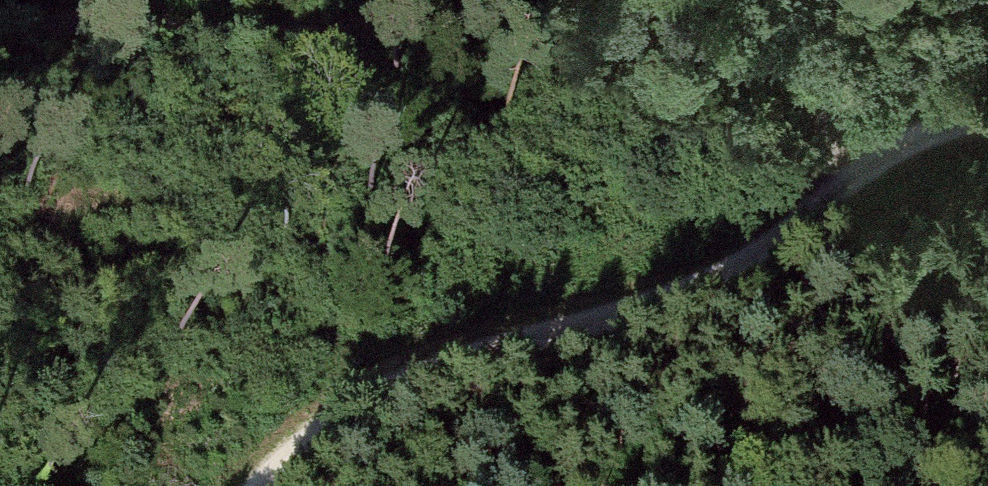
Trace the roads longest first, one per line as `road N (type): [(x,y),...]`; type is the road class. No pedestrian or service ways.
road 1 (track): [(0,28),(607,15),(728,21),(804,66),(834,137),(819,205)]
road 2 (track): [(987,106),(915,131),(704,285),(427,370),(316,434),(253,485)]

